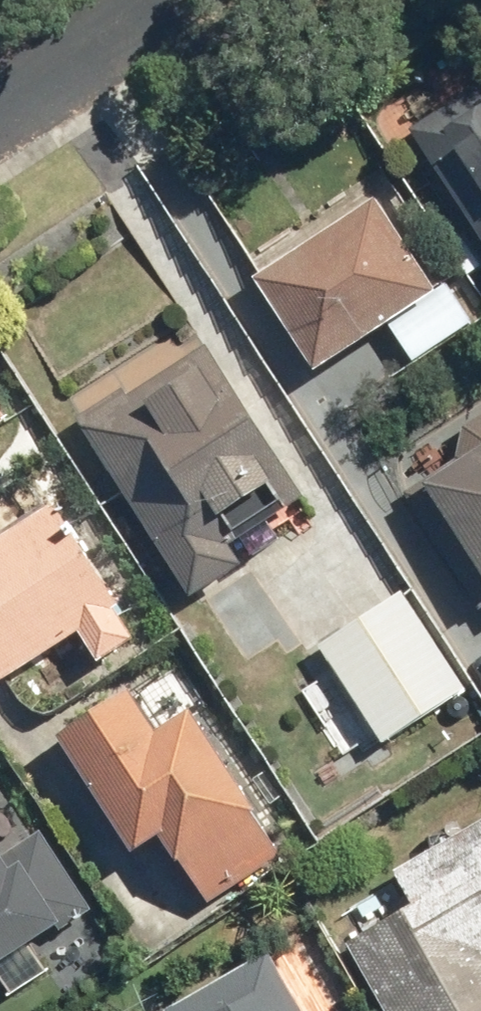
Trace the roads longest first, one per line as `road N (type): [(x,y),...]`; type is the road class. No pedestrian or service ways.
road 1 (residential): [(172,0),(0,109)]

